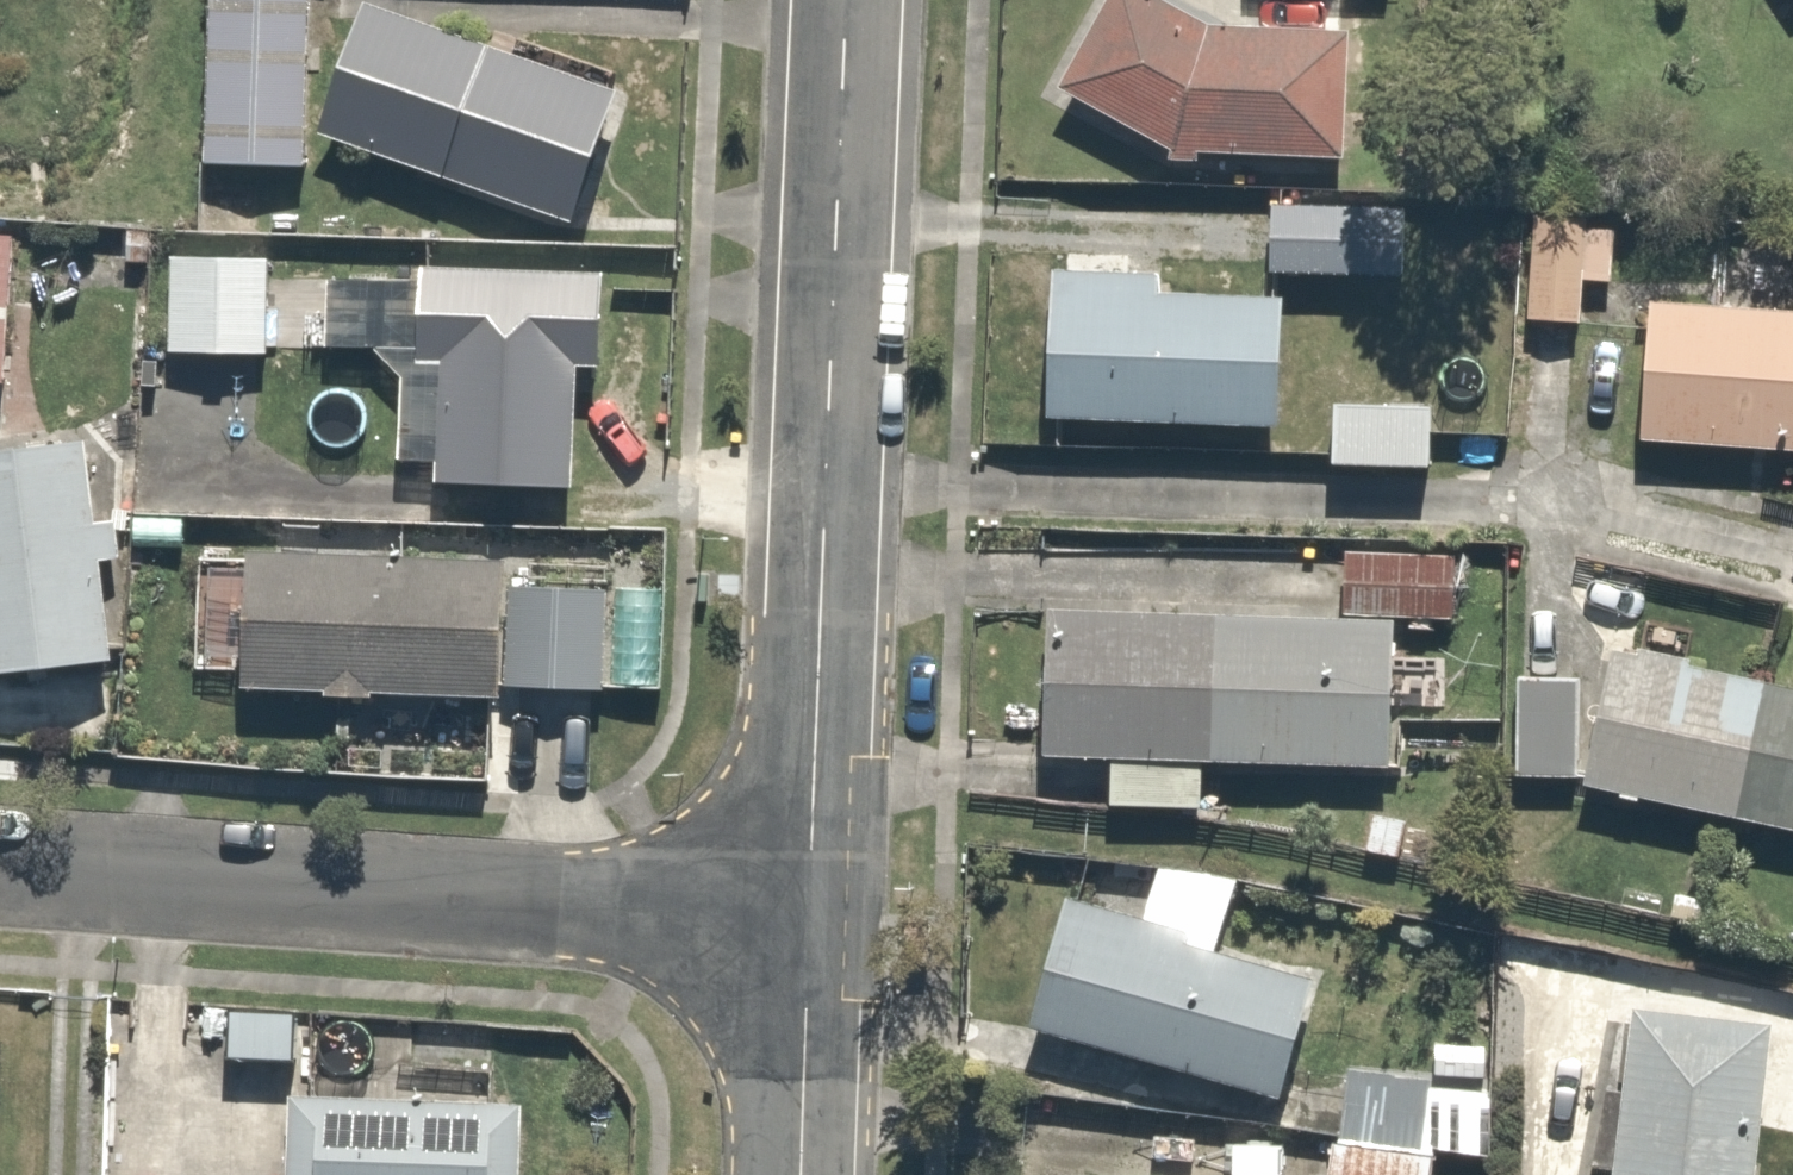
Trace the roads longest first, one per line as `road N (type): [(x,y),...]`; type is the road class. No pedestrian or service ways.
road 1 (residential): [(850,0),(810,922)]
road 2 (residential): [(0,873),(810,922)]
road 3 (residential): [(810,922),(802,1174)]

